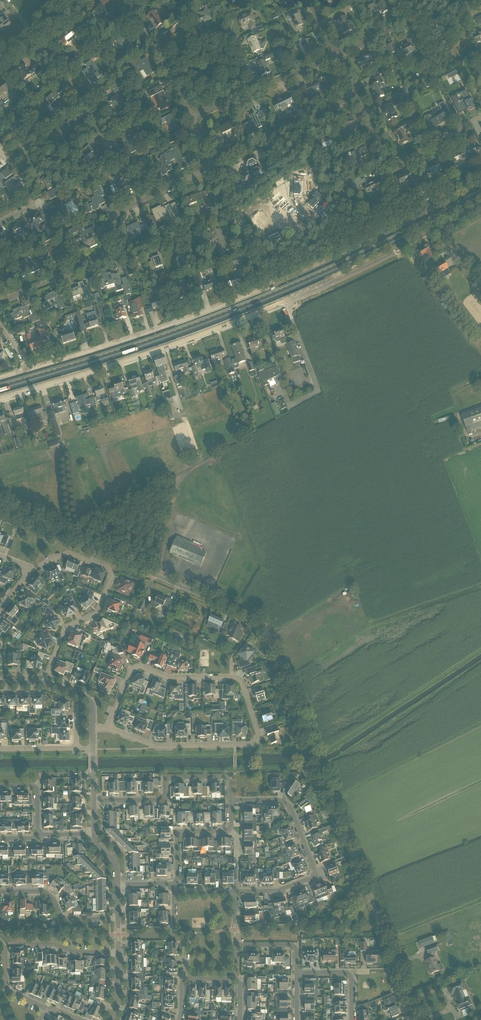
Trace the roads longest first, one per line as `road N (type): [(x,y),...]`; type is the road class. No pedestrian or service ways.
road 1 (unclassified): [(418,1019),(265,626),(0,510)]
road 2 (primary): [(0,389),(267,299),(480,194)]
road 3 (residential): [(36,369),(269,288),(215,162)]
road 4 (residential): [(108,728),(155,747),(247,746),(258,738),(235,678),(131,669)]
road 5 (residential): [(0,399),(269,310)]
road 6 (residential): [(31,569),(67,553),(112,575),(97,613),(65,627),(44,682)]
road 7 (residential): [(235,894),(276,891),(315,875),(290,807),(231,801)]
road 8 (residential): [(480,117),(395,160),(340,56)]
road 9 (residential): [(46,1008),(7,990),(7,948),(119,954)]
road 10 (residential): [(231,801),(225,777),(170,777),(165,799),(93,801)]
road 11 (unclassified): [(285,302),(436,230)]
road 12 (residential): [(104,253),(116,215),(215,162)]
road 13 (residential): [(191,116),(163,60),(116,0)]
road 14 (residential): [(119,918),(65,918),(46,893),(0,893)]
road 15 (residential): [(104,139),(32,34)]

